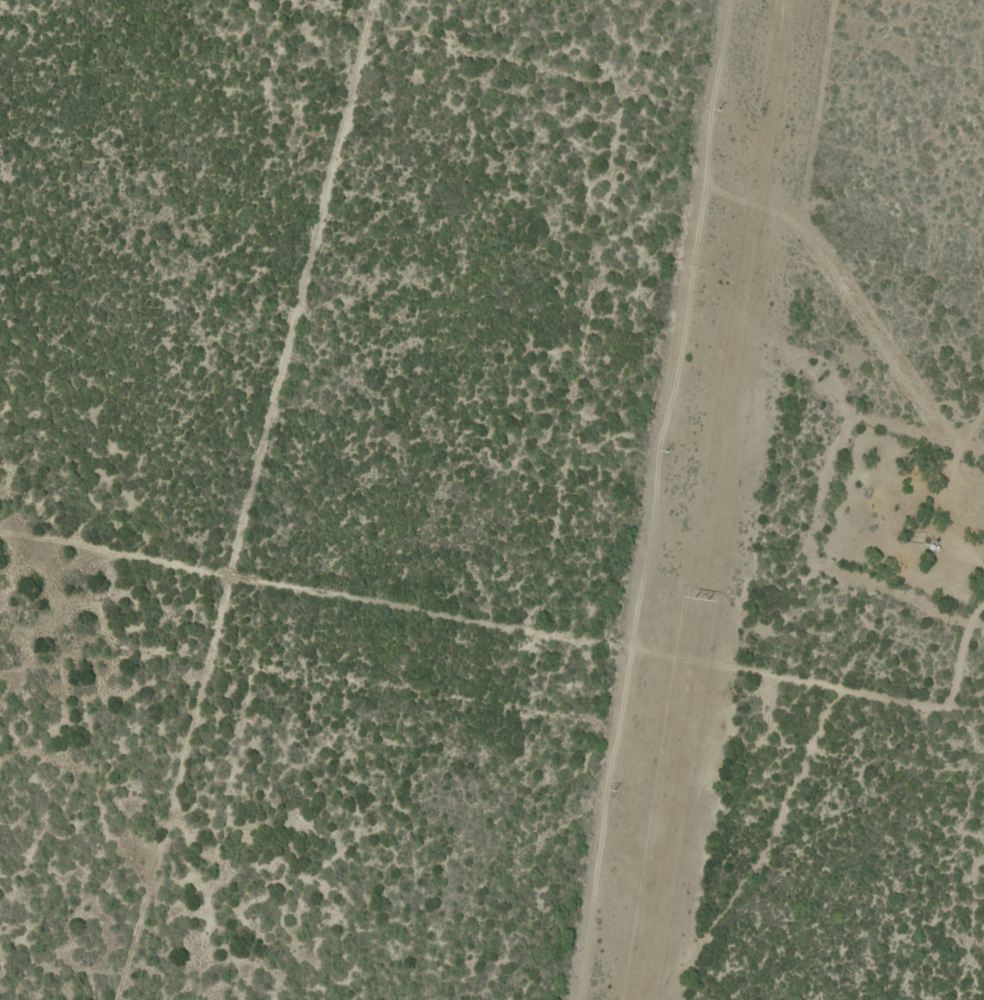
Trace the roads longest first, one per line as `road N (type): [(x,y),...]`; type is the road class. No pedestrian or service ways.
road 1 (residential): [(983,540),(902,477),(916,358),(888,305),(702,205),(684,167),(711,0)]

